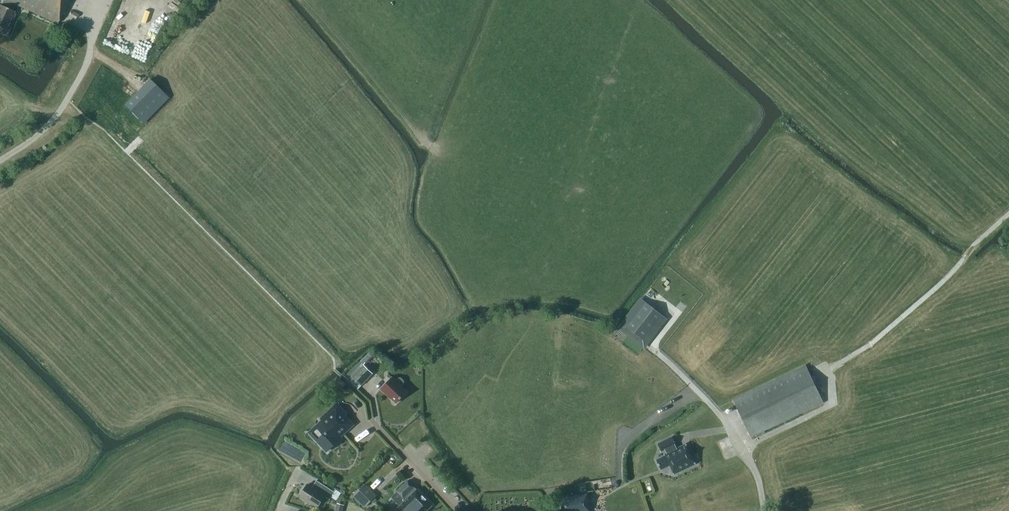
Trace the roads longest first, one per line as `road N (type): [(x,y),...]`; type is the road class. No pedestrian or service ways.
road 1 (residential): [(763,510),(745,455),(717,413),(652,348)]
road 2 (residential): [(455,510),(377,426),(373,383)]

